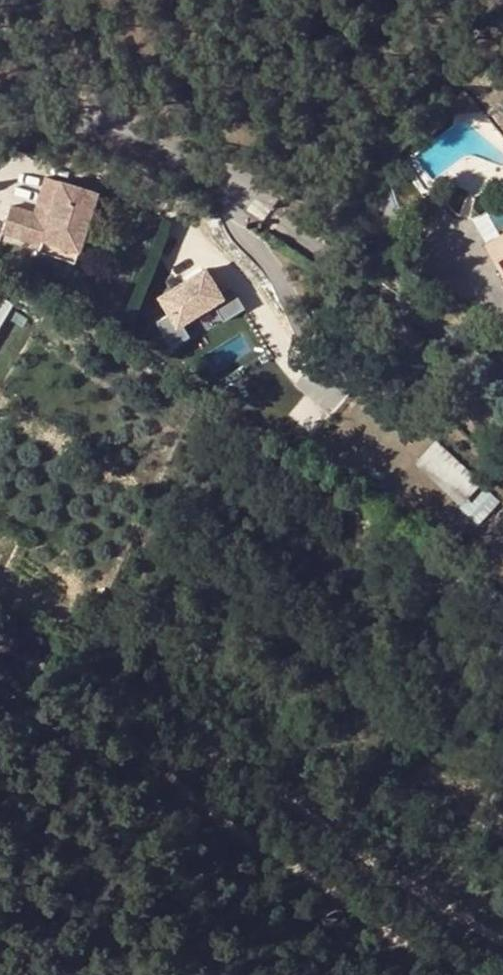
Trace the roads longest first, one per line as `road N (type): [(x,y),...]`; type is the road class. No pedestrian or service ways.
road 1 (track): [(0,654),(38,667),(199,807),(327,866),(442,904),(502,950)]
road 2 (track): [(327,866),(457,974)]

